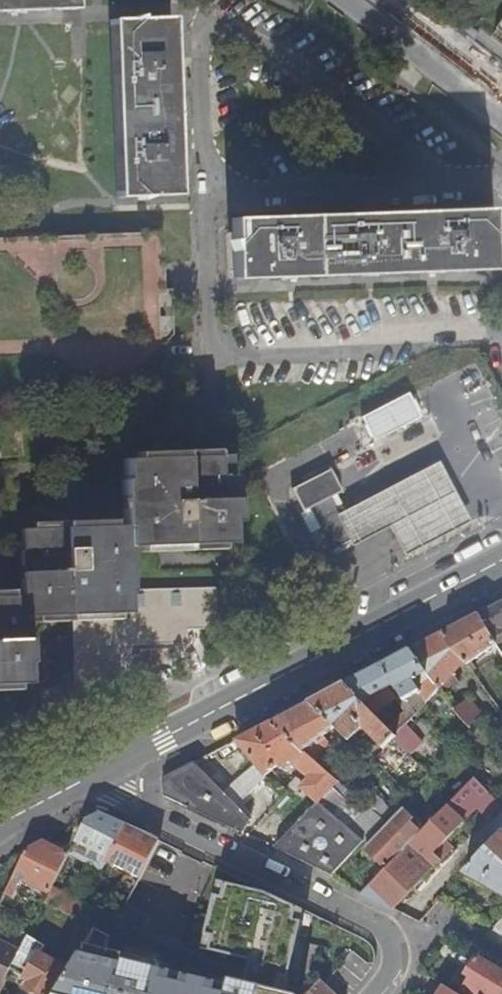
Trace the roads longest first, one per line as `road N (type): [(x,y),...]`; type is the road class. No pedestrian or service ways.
road 1 (residential): [(501,177),(208,189),(218,342),(501,330)]
road 2 (secondary): [(86,774),(501,558)]
road 3 (residential): [(86,774),(376,925),(400,952),(377,993)]
road 4 (residential): [(501,107),(362,0)]

